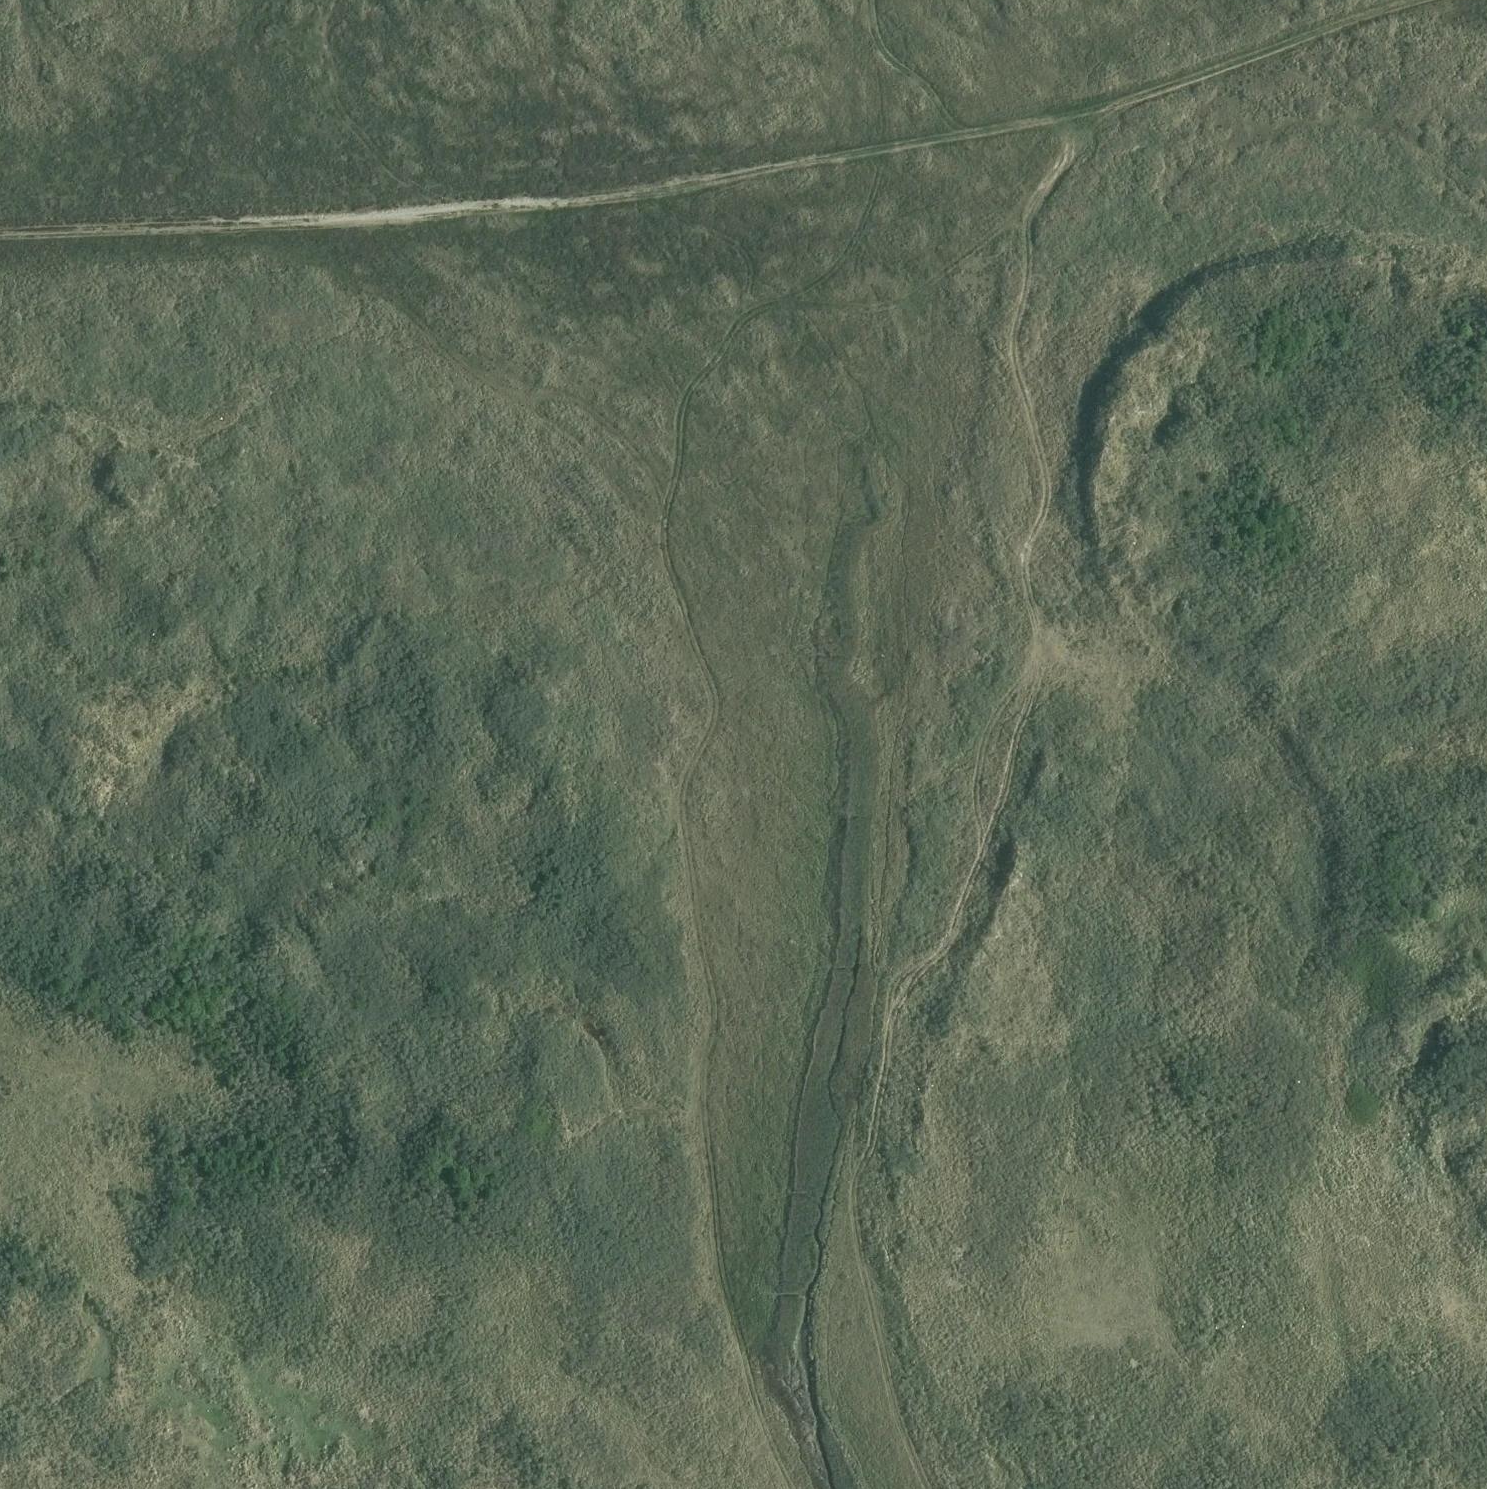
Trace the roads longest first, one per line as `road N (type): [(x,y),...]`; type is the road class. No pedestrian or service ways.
road 1 (track): [(0,234),(618,191),(1183,78),(1421,0)]

